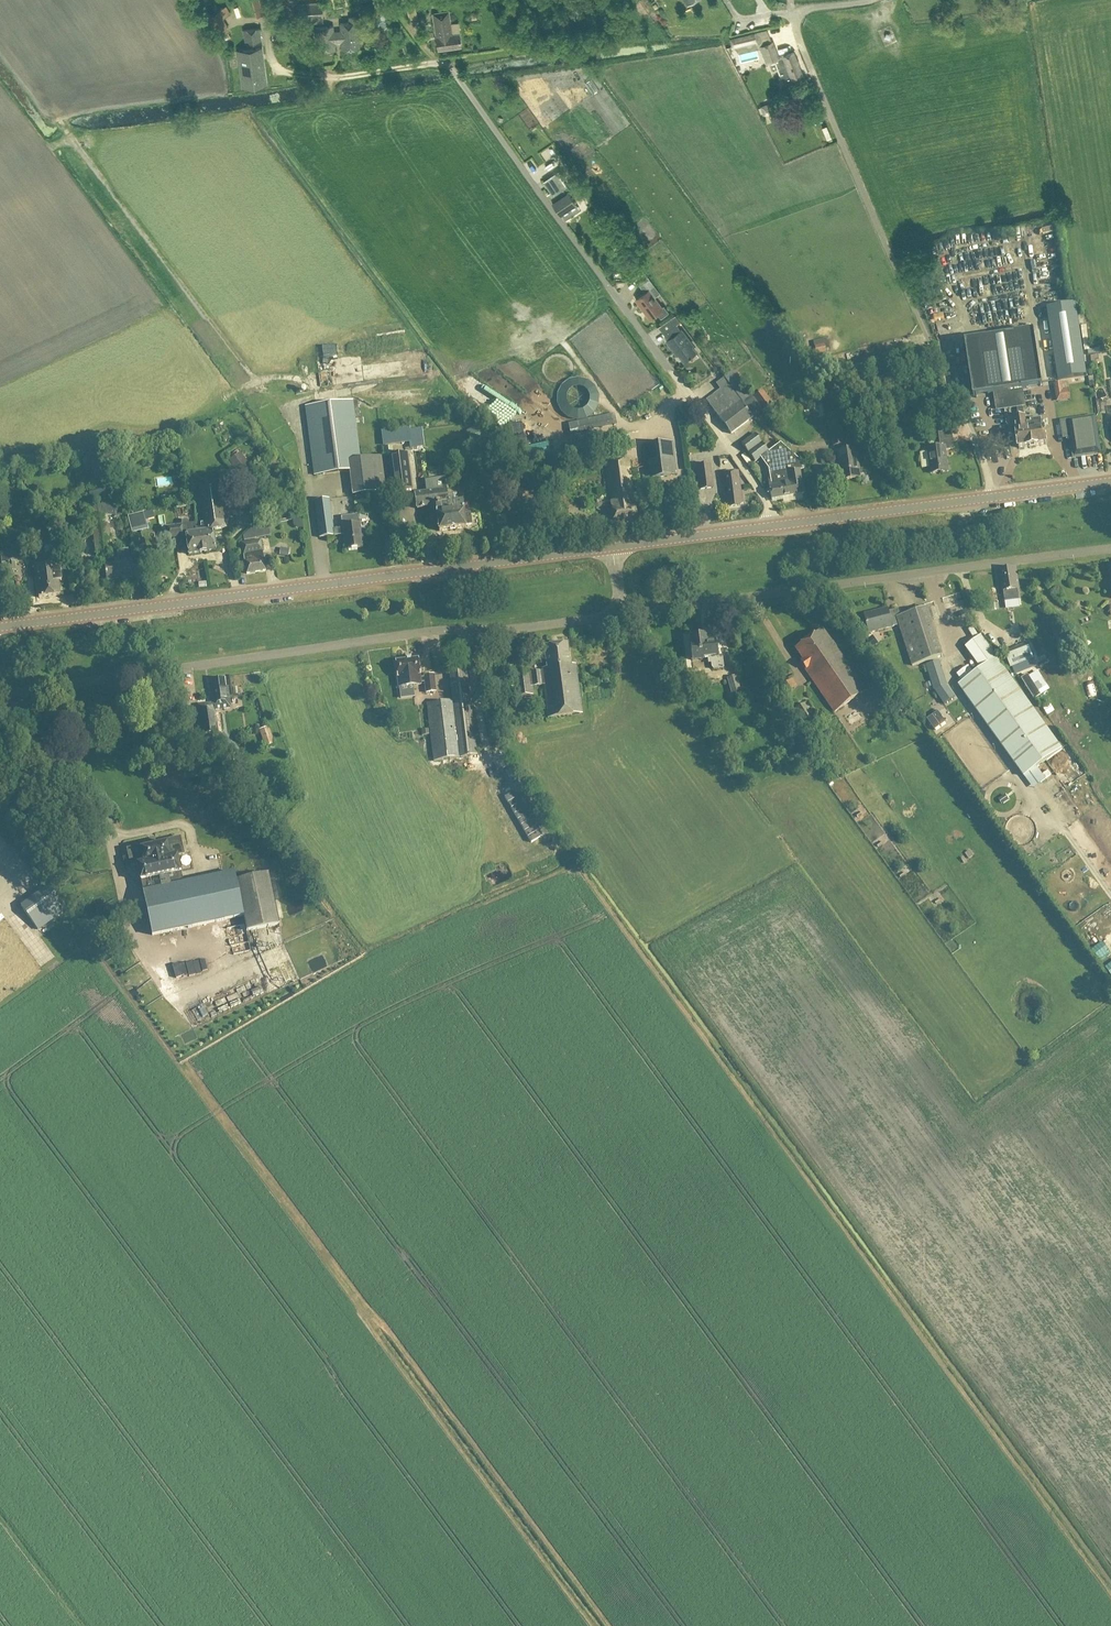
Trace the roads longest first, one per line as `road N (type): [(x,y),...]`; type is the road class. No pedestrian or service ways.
road 1 (unclassified): [(0,696),(419,634),(620,618)]
road 2 (tertiary): [(0,628),(613,548)]
road 3 (residential): [(992,498),(793,26),(800,6),(868,0)]
road 4 (residential): [(778,527),(441,61)]
road 5 (unclassified): [(620,618),(1110,548)]
road 6 (tertiary): [(778,527),(992,498)]
road 7 (tertiary): [(613,548),(778,527)]
road 8 (tertiary): [(992,498),(1110,483)]

